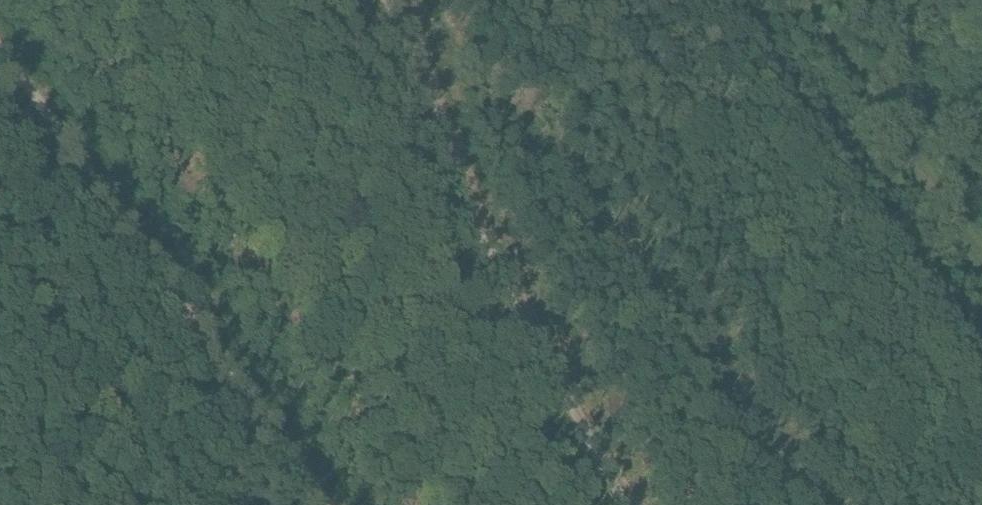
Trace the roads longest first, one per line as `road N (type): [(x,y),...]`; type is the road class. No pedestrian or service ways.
road 1 (track): [(777,504),(438,64),(410,48)]
road 2 (track): [(618,504),(475,246),(410,48),(384,0)]
road 3 (track): [(0,61),(323,504)]
road 4 (track): [(981,282),(764,0)]

